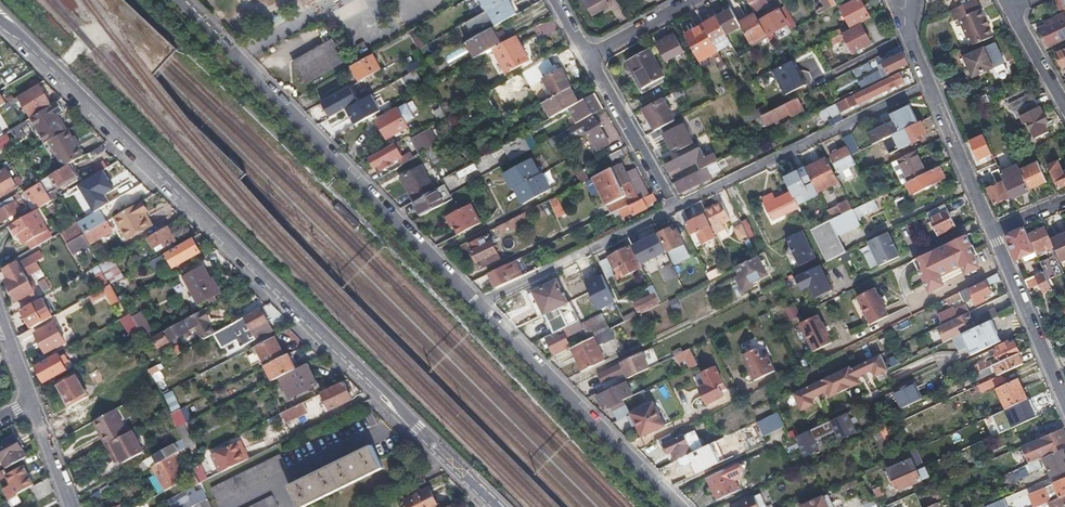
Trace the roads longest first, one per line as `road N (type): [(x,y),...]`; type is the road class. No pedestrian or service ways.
road 1 (residential): [(498,506),(0,20)]
road 2 (residential): [(182,0),(479,306)]
road 3 (unclassified): [(671,207),(928,81)]
road 4 (residential): [(479,306),(680,506)]
road 5 (unclassified): [(479,306),(671,207)]
road 6 (residential): [(1064,396),(993,231)]
road 7 (residential): [(671,207),(590,59)]
road 8 (residential): [(993,231),(928,81)]

